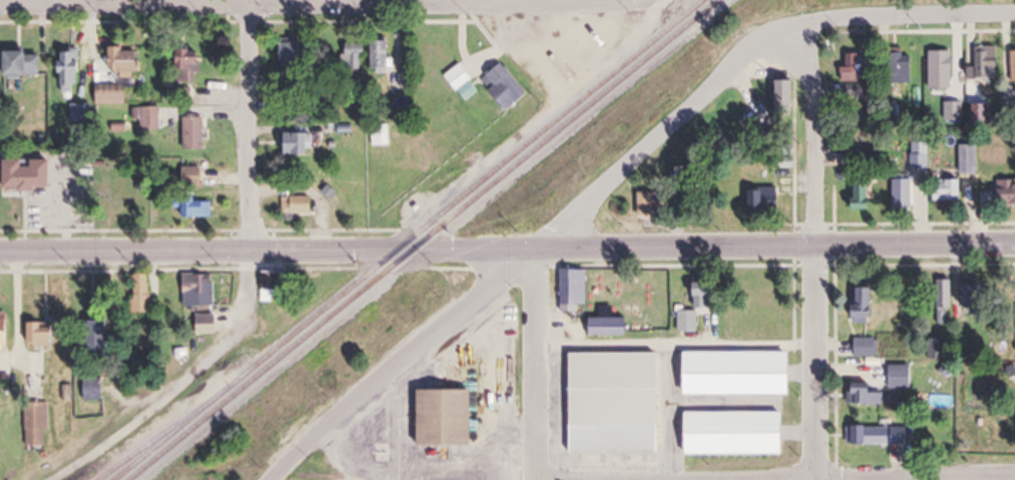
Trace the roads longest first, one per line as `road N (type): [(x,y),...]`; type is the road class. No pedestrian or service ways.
road 1 (residential): [(1014,242),(0,252)]
road 2 (residential): [(1014,478),(533,479)]
road 3 (residential): [(814,479),(812,78),(771,32)]
road 4 (residential): [(635,0),(247,0)]
road 5 (residential): [(278,479),(537,251)]
road 6 (residential): [(537,251),(771,32)]
road 7 (residential): [(250,250),(247,0)]
road 8 (residential): [(771,32),(879,16),(1014,15)]
road 9 (residential): [(533,479),(537,251)]

